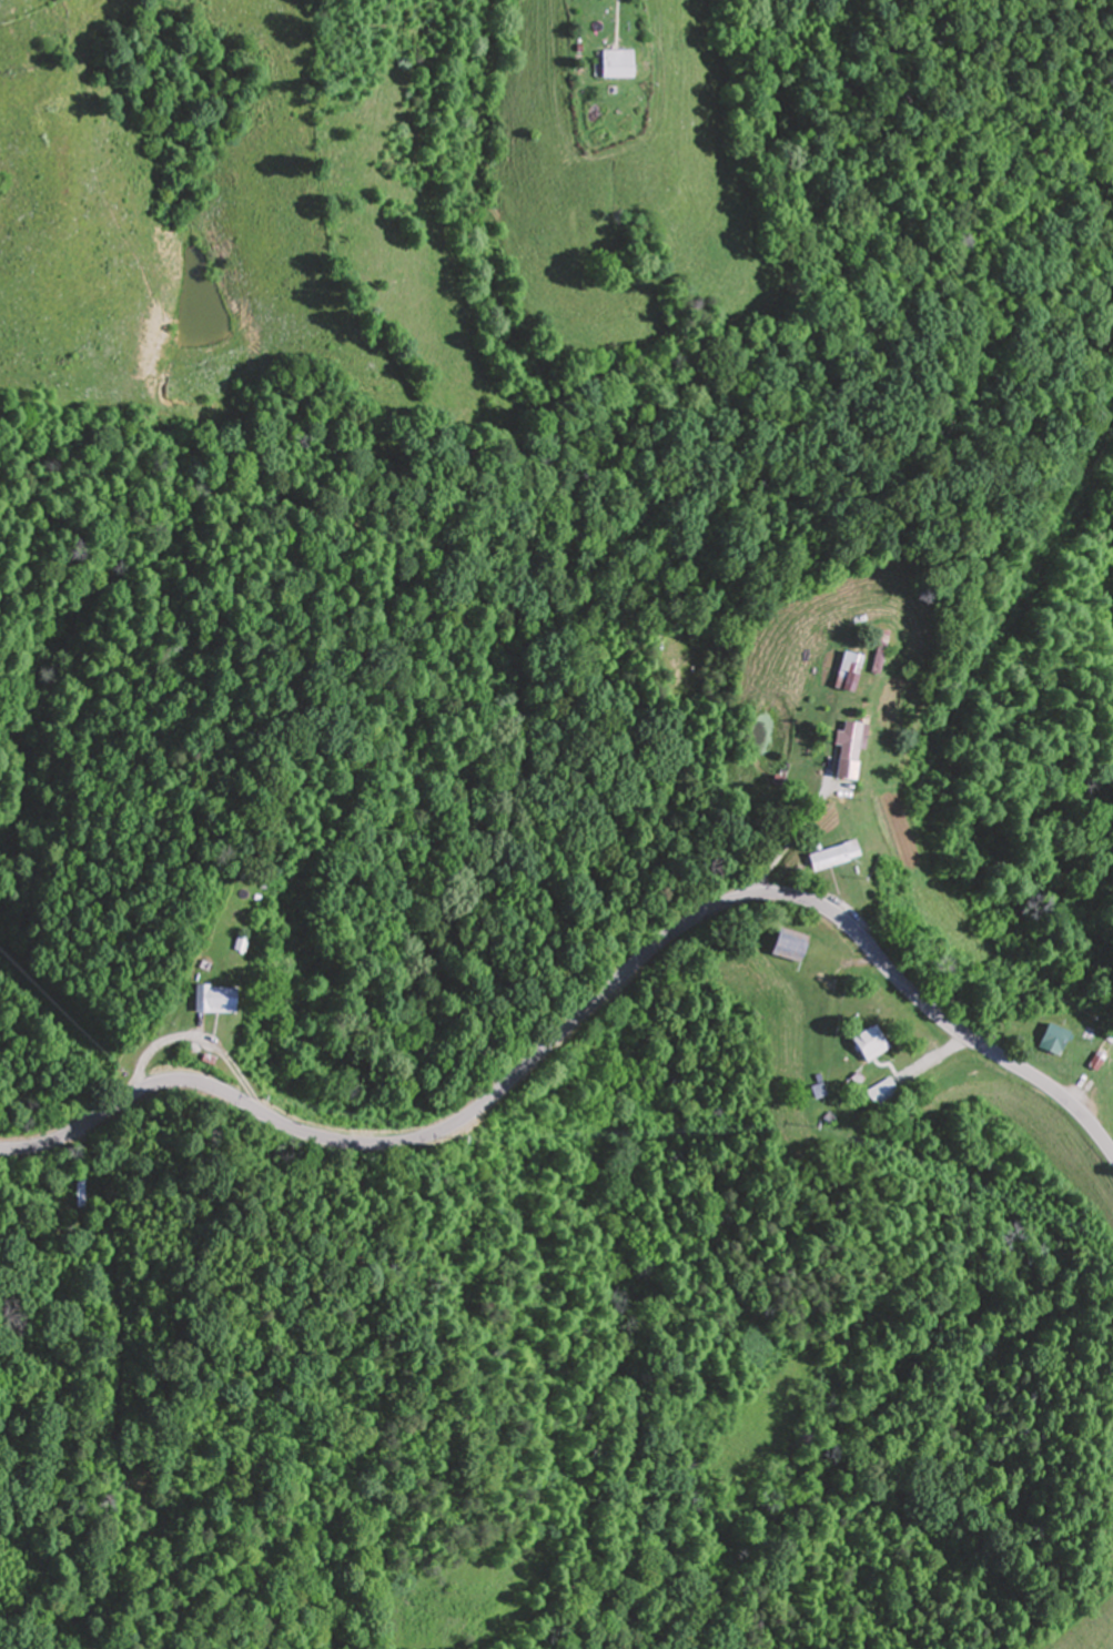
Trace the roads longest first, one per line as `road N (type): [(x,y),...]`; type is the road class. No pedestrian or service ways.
road 1 (secondary): [(1112,1163),(1056,1094),(935,1018),(826,910),(777,893),(736,900),(687,923),(466,1115),(434,1134),(368,1144),(323,1137),(203,1083),(176,1080),(133,1094),(64,1137),(0,1149)]

